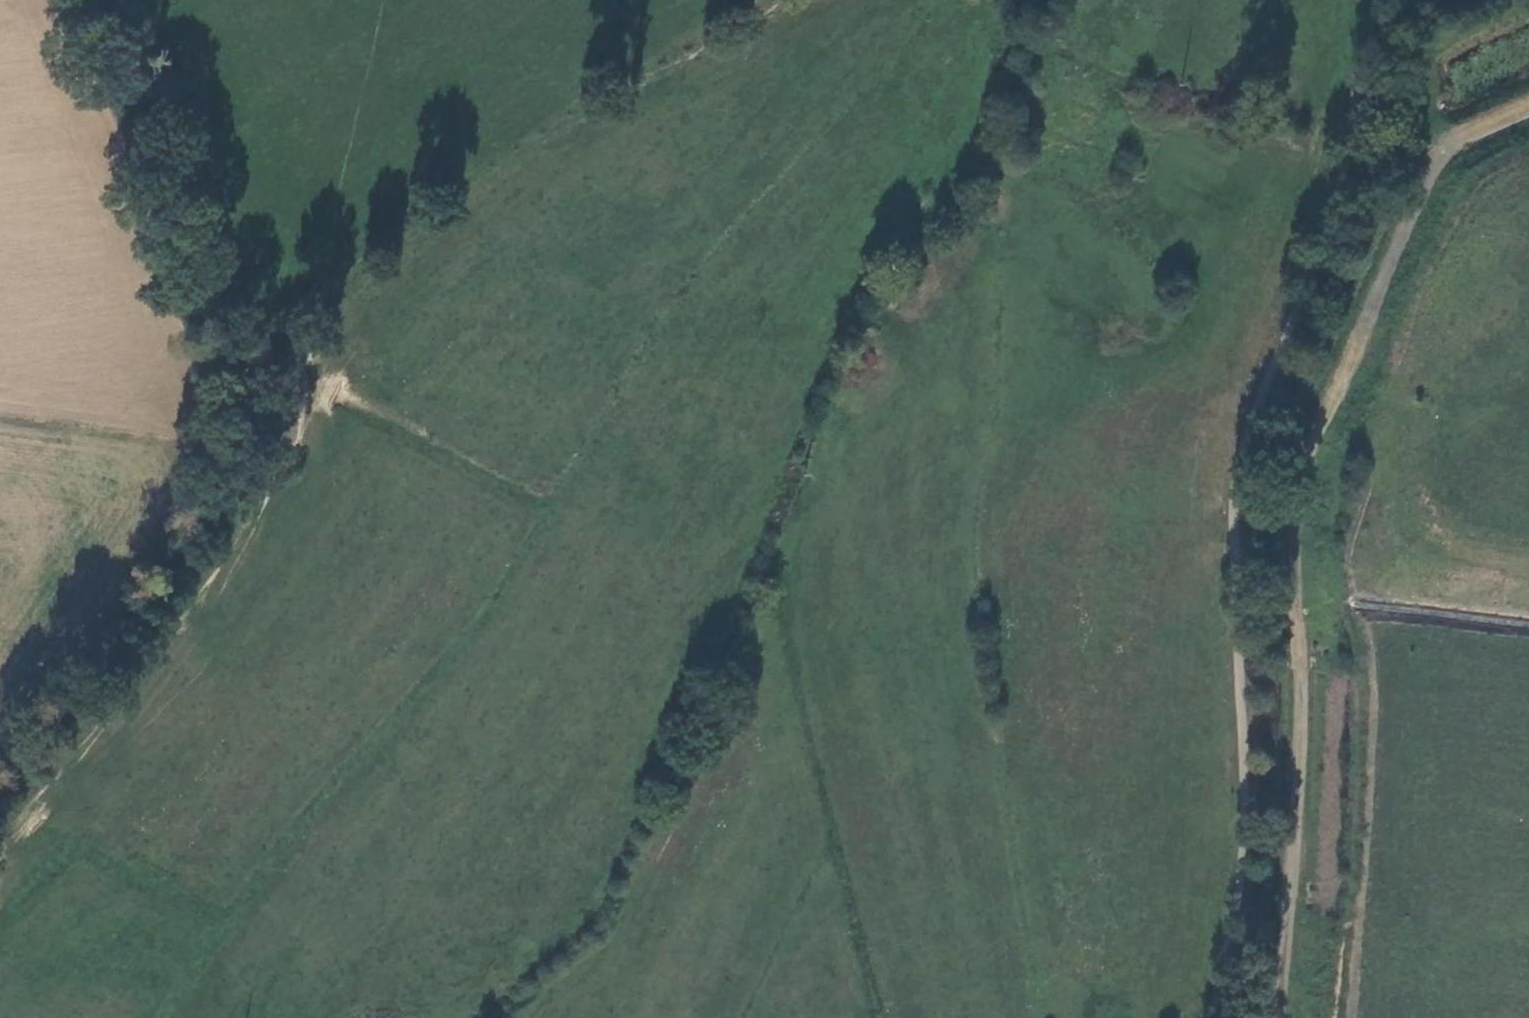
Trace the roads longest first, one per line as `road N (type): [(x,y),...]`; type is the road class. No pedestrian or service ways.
road 1 (track): [(1528,360),(1366,330)]

